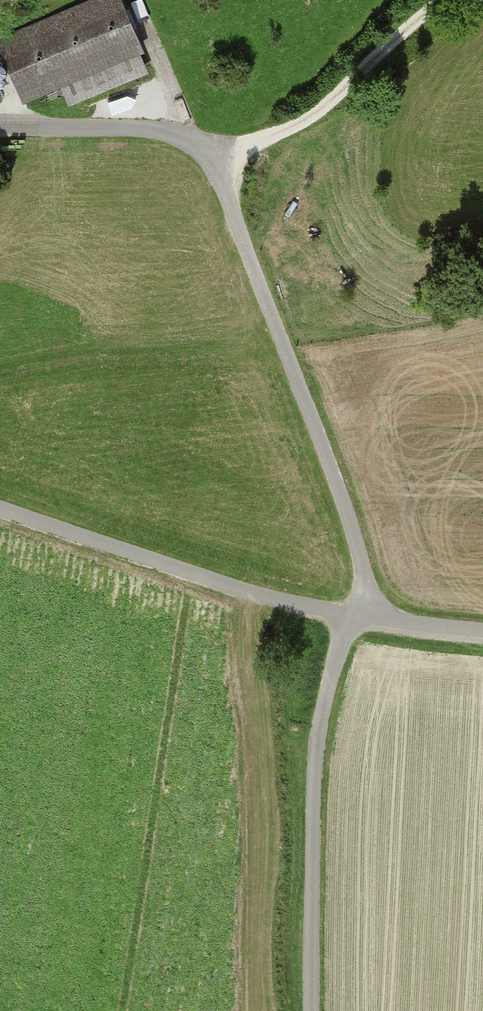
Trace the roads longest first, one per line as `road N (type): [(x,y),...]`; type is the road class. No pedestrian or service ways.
road 1 (track): [(215,148),(364,574),(365,608),(342,636),(313,776),(309,1010)]
road 2 (track): [(0,508),(245,592),(356,617),(482,633)]
road 3 (track): [(215,148),(299,124),(439,0)]
road 4 (residential): [(0,126),(156,130),(215,148)]

